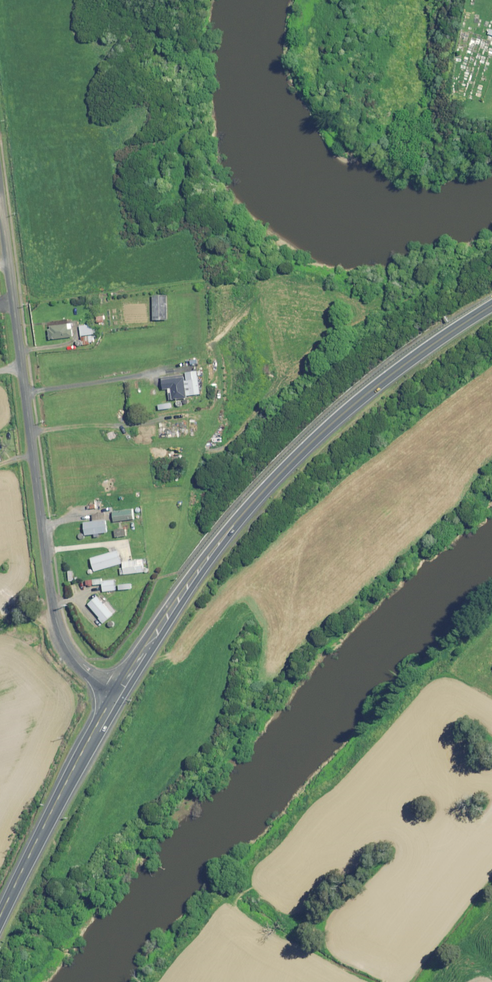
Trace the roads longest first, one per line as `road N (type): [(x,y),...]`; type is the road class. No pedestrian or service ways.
road 1 (primary): [(118,692),(203,566),(284,471),(358,401),(491,306)]
road 2 (unclassified): [(118,692),(75,658),(54,612),(0,198)]
road 3 (primary): [(0,919),(118,692)]

